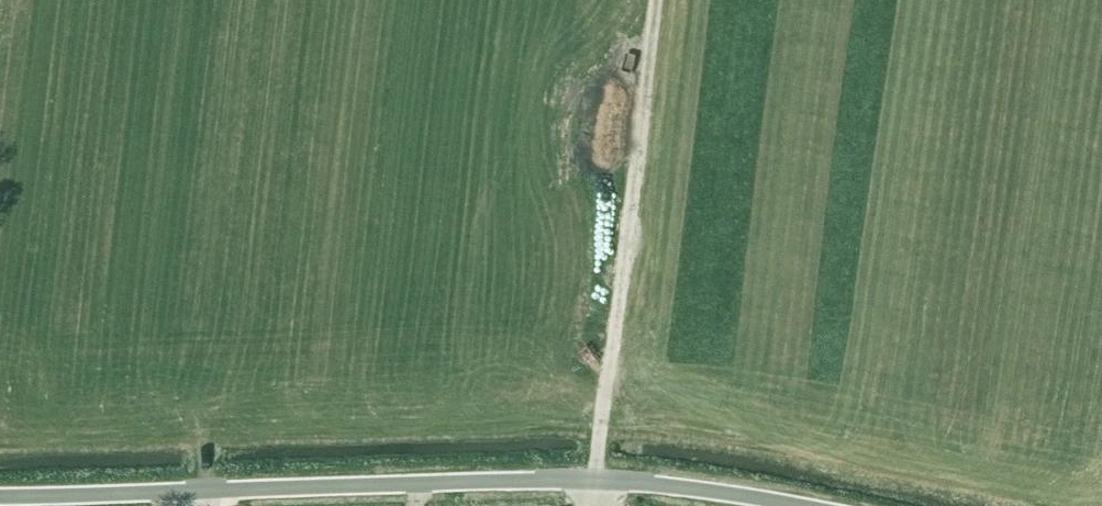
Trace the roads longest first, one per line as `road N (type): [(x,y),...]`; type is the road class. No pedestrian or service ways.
road 1 (tertiary): [(798,505),(589,480),(0,497)]

